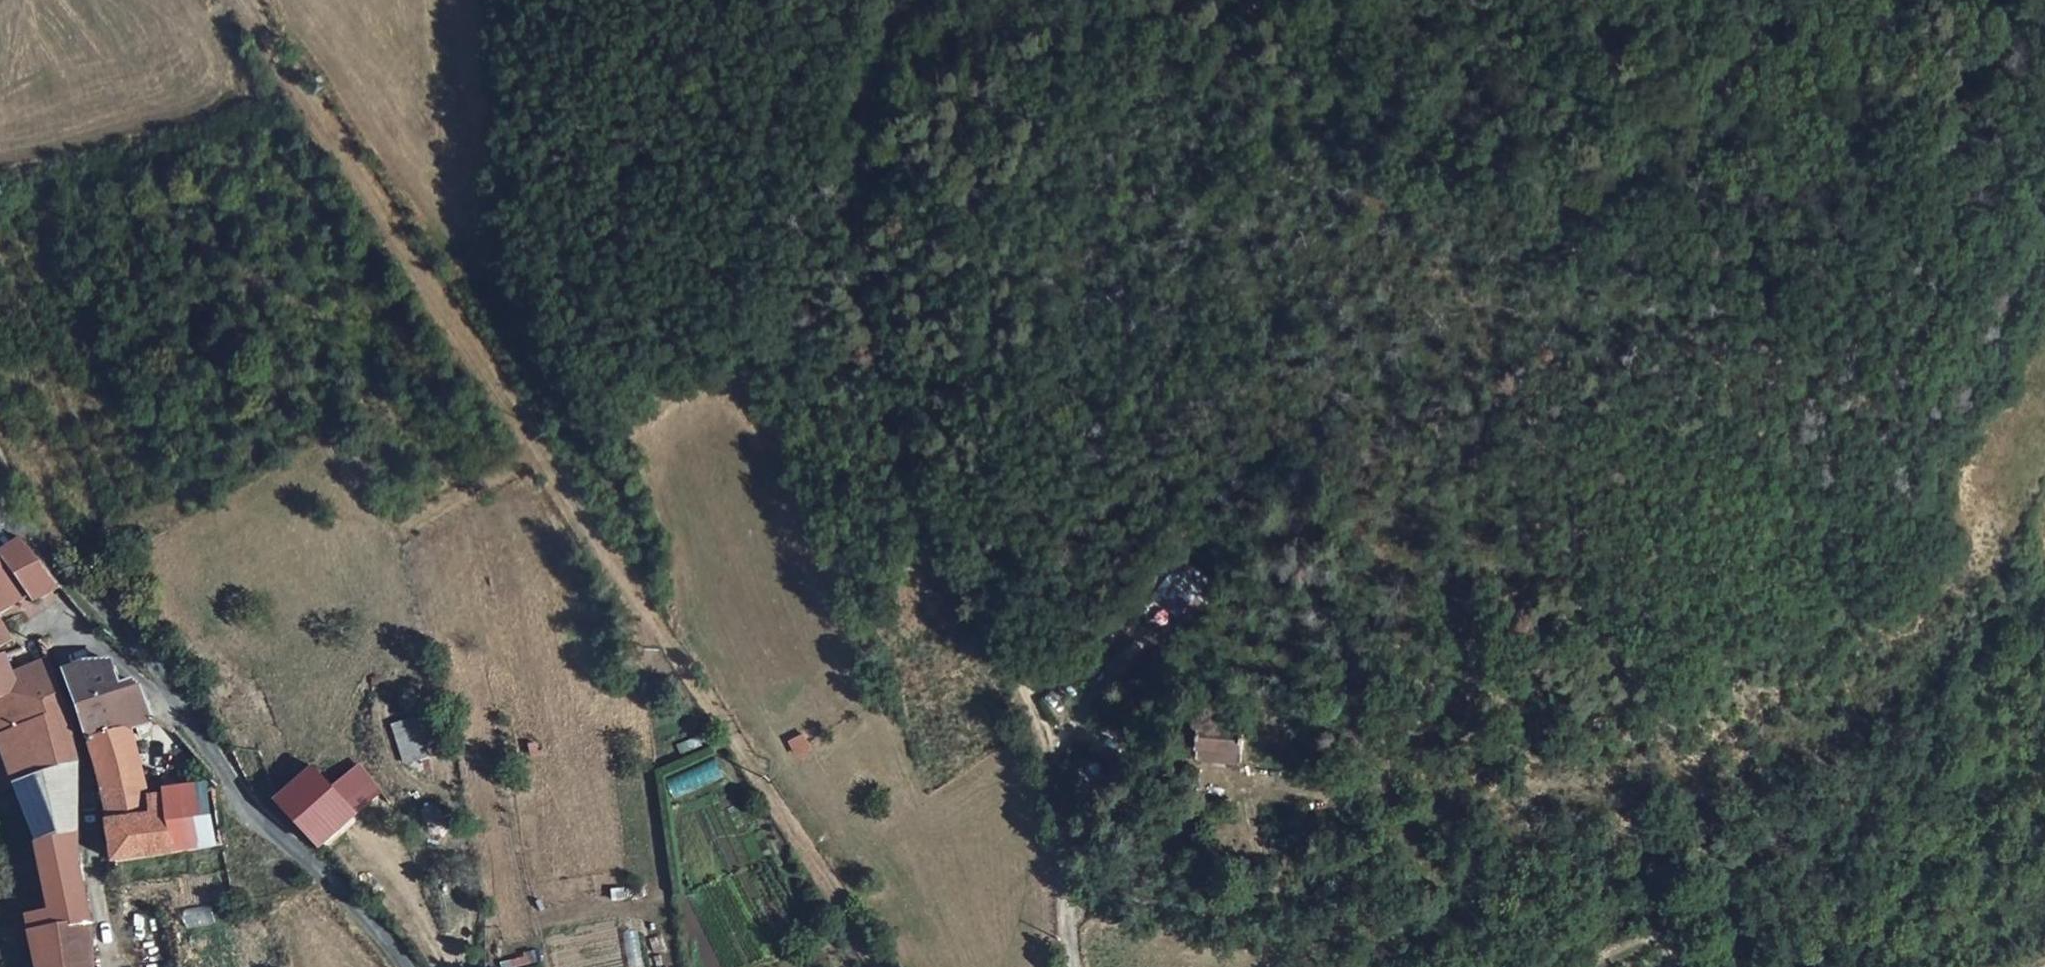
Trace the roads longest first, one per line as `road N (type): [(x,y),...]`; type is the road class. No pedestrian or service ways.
road 1 (track): [(1078,966),(1060,771),(936,514),(883,341),(866,248),(859,201),(870,107),(887,25),(901,0)]
road 2 (unclassified): [(411,966),(229,784),(201,727),(141,642),(0,514)]

